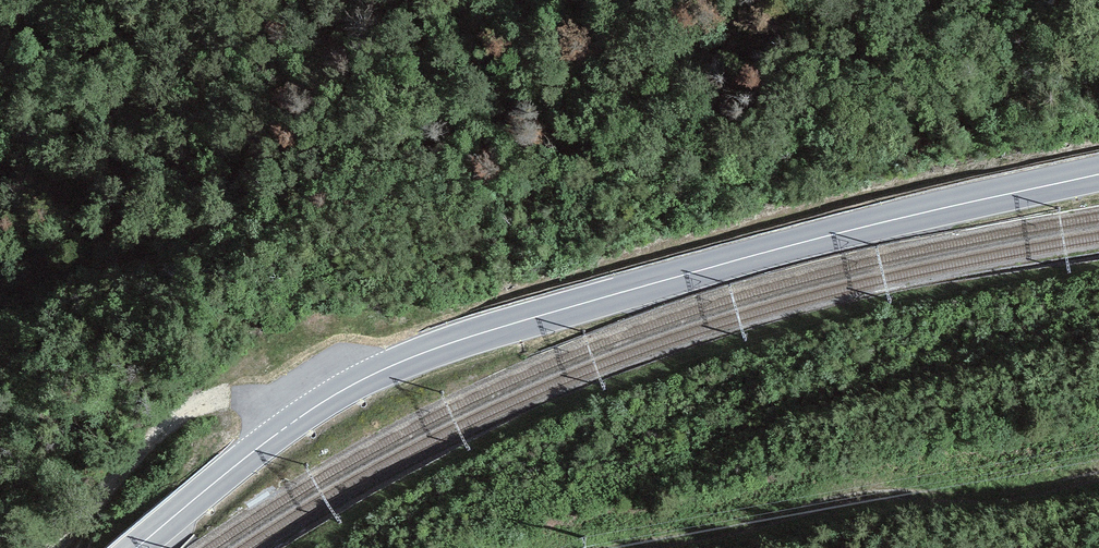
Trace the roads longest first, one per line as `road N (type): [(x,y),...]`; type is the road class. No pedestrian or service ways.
road 1 (primary): [(137,547),(293,422),(419,354),(754,255),(1098,174)]
road 2 (track): [(1098,478),(1020,494),(872,501),(811,522),(668,547)]
road 3 (track): [(293,422),(260,400),(195,406),(143,444),(54,546)]

